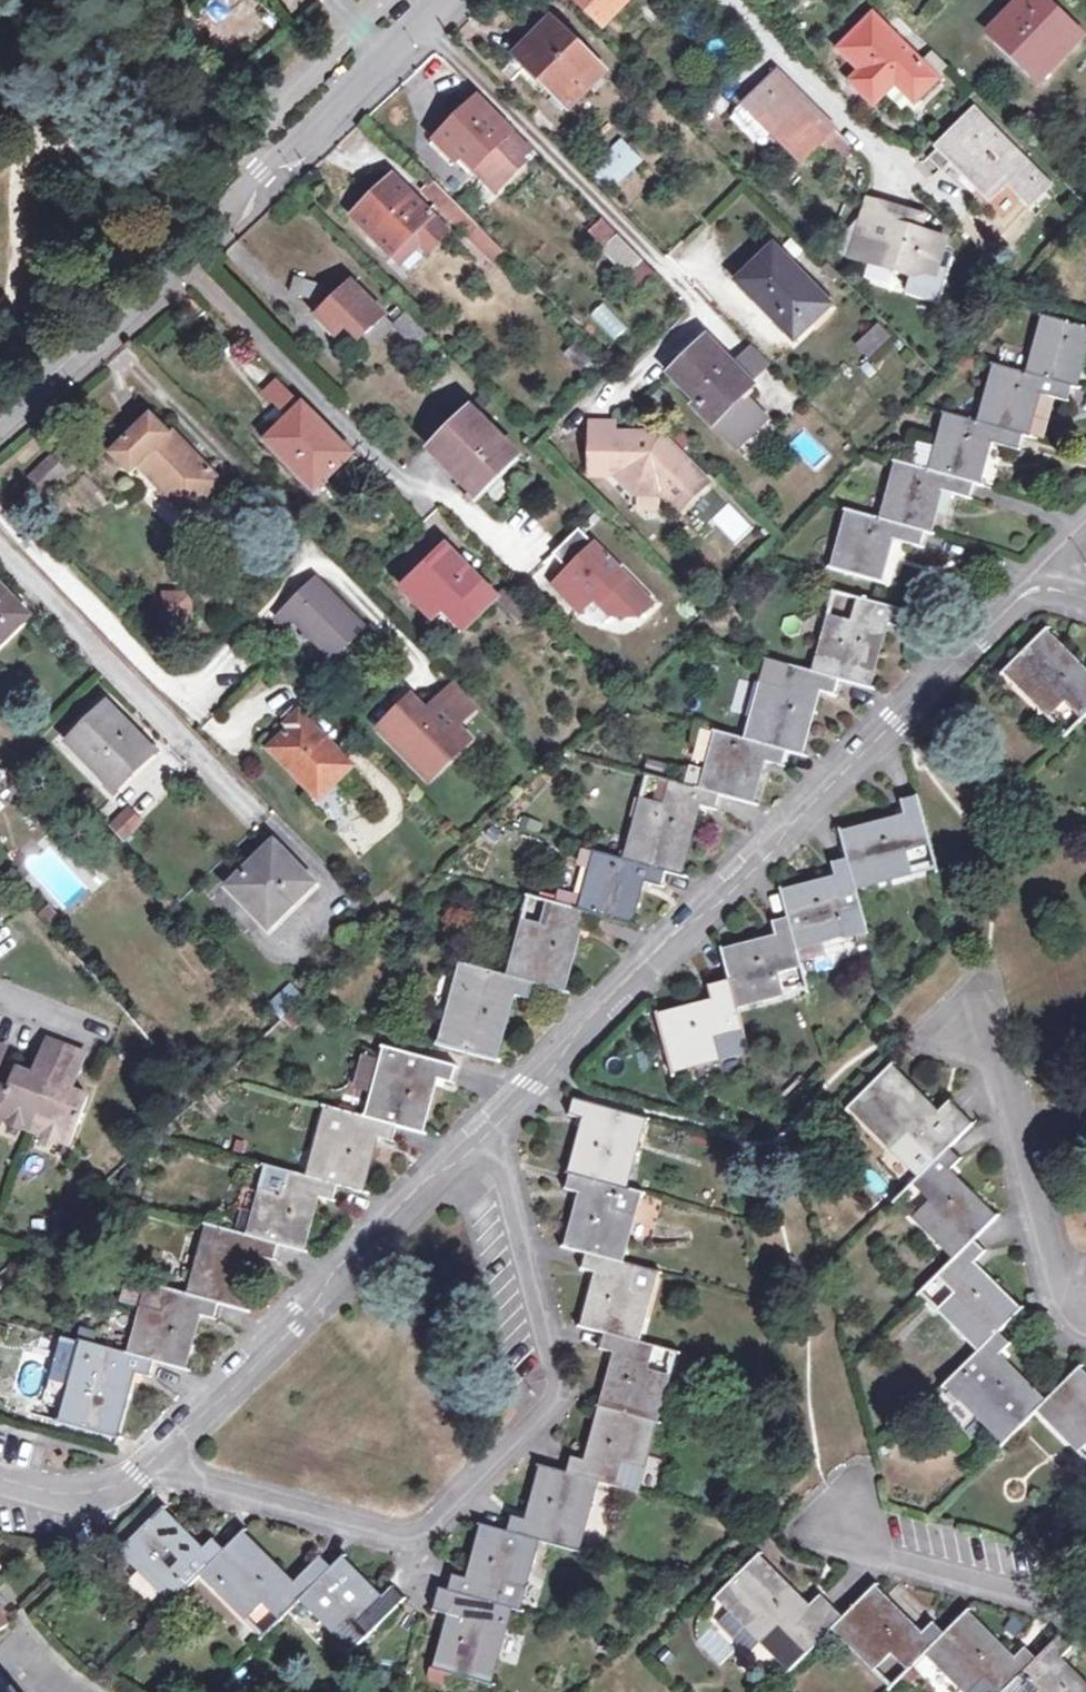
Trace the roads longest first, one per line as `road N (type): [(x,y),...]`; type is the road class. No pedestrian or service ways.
road 1 (residential): [(1030,582),(490,1129)]
road 2 (residential): [(490,1129),(561,1407),(412,1546),(149,1463)]
road 3 (residential): [(149,1463),(490,1129)]
road 4 (residential): [(259,808),(0,541)]
road 5 (residential): [(424,25),(687,288)]
road 6 (residential): [(1085,1323),(1044,1283),(972,1007)]
road 7 (tertiary): [(178,261),(424,25)]
road 8 (residential): [(178,261),(416,497)]
road 9 (residential): [(1085,1617),(809,1539)]
road 10 (tertiary): [(0,419),(178,261)]
road 11 (residential): [(725,0),(891,167)]
road 12 (residential): [(149,1463),(84,1501),(0,1481)]

